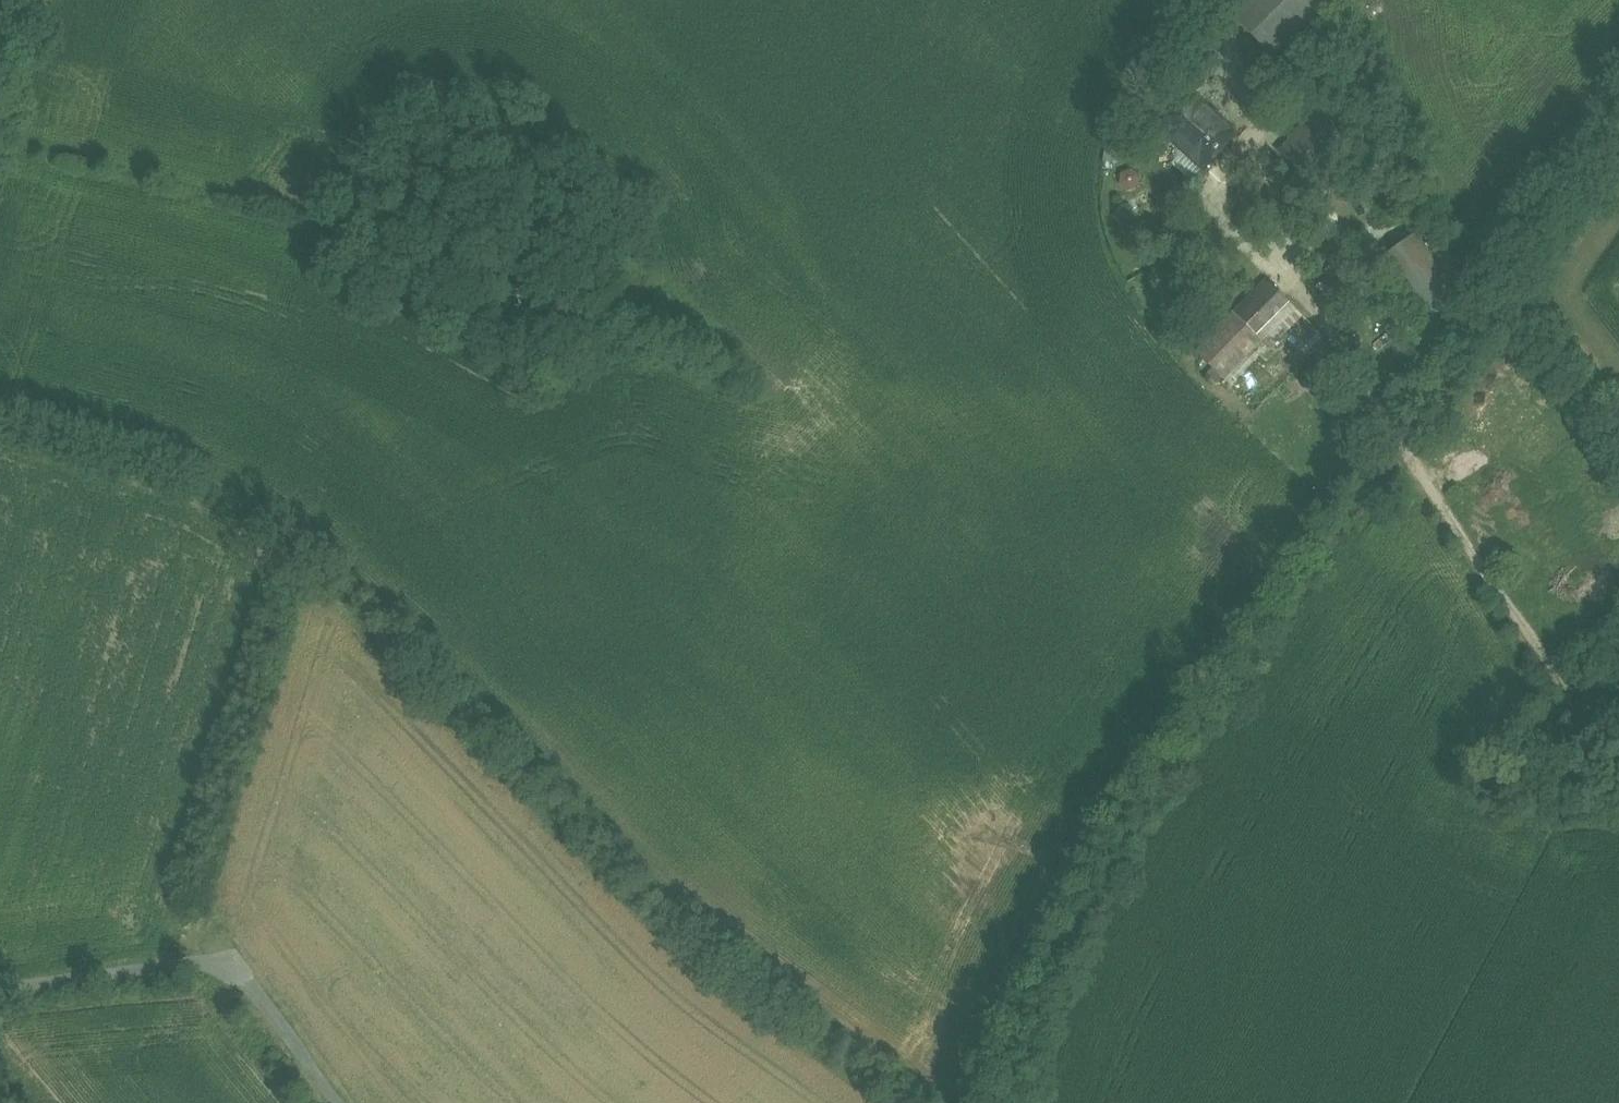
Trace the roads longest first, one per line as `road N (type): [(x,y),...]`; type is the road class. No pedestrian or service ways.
road 1 (track): [(1618,751),(1545,668),(1295,282),(1291,243),(1218,0)]

